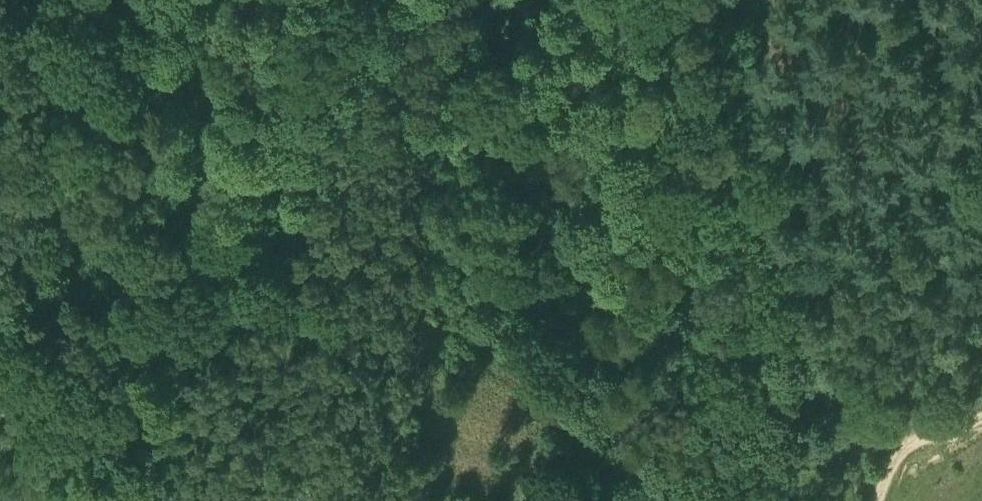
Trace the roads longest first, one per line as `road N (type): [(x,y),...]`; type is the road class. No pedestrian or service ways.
road 1 (track): [(141,0),(160,176),(200,268),(219,278),(246,275),(266,252),(275,80),(303,0)]
road 2 (track): [(543,8),(598,126),(624,248),(629,332),(688,500)]
road 3 (track): [(981,413),(915,439),(880,500)]

